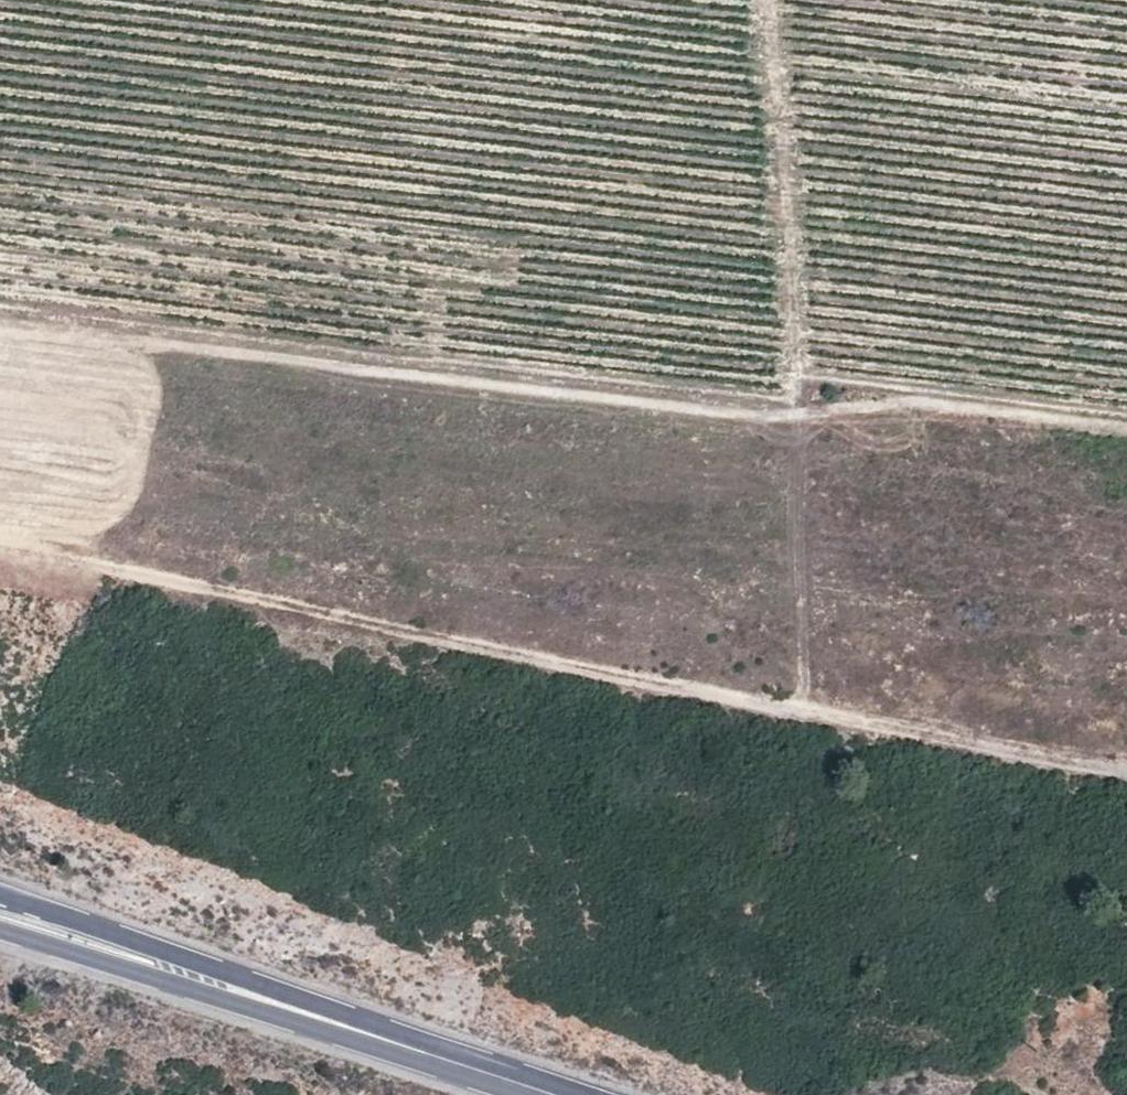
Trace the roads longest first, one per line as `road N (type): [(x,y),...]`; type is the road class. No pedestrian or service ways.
road 1 (track): [(0,552),(164,579),(855,726),(1126,762)]
road 2 (tertiary): [(0,913),(559,1094)]

